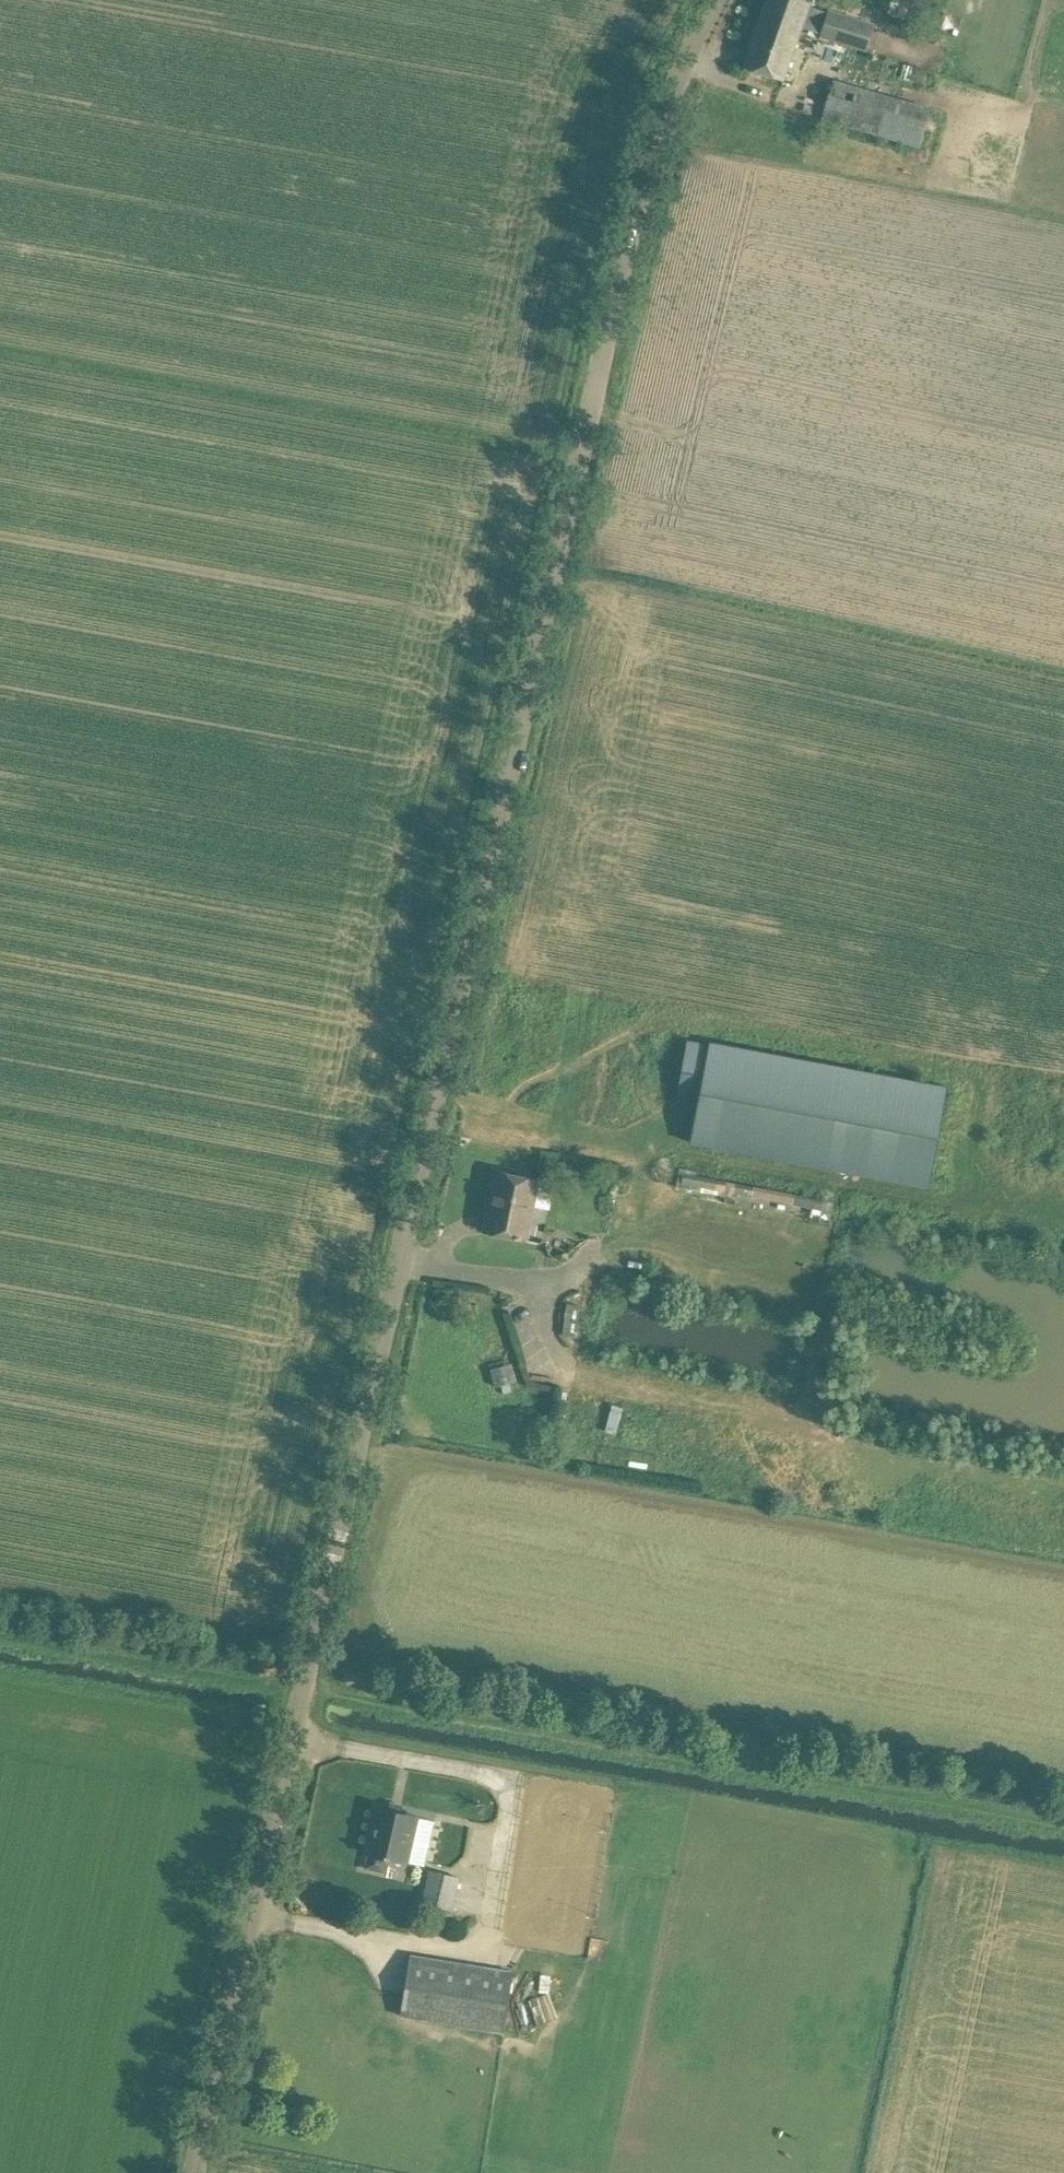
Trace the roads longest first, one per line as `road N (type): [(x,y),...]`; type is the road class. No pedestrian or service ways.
road 1 (unclassified): [(198,2172),(647,160),(714,0)]
road 2 (track): [(307,1686),(0,1630)]

